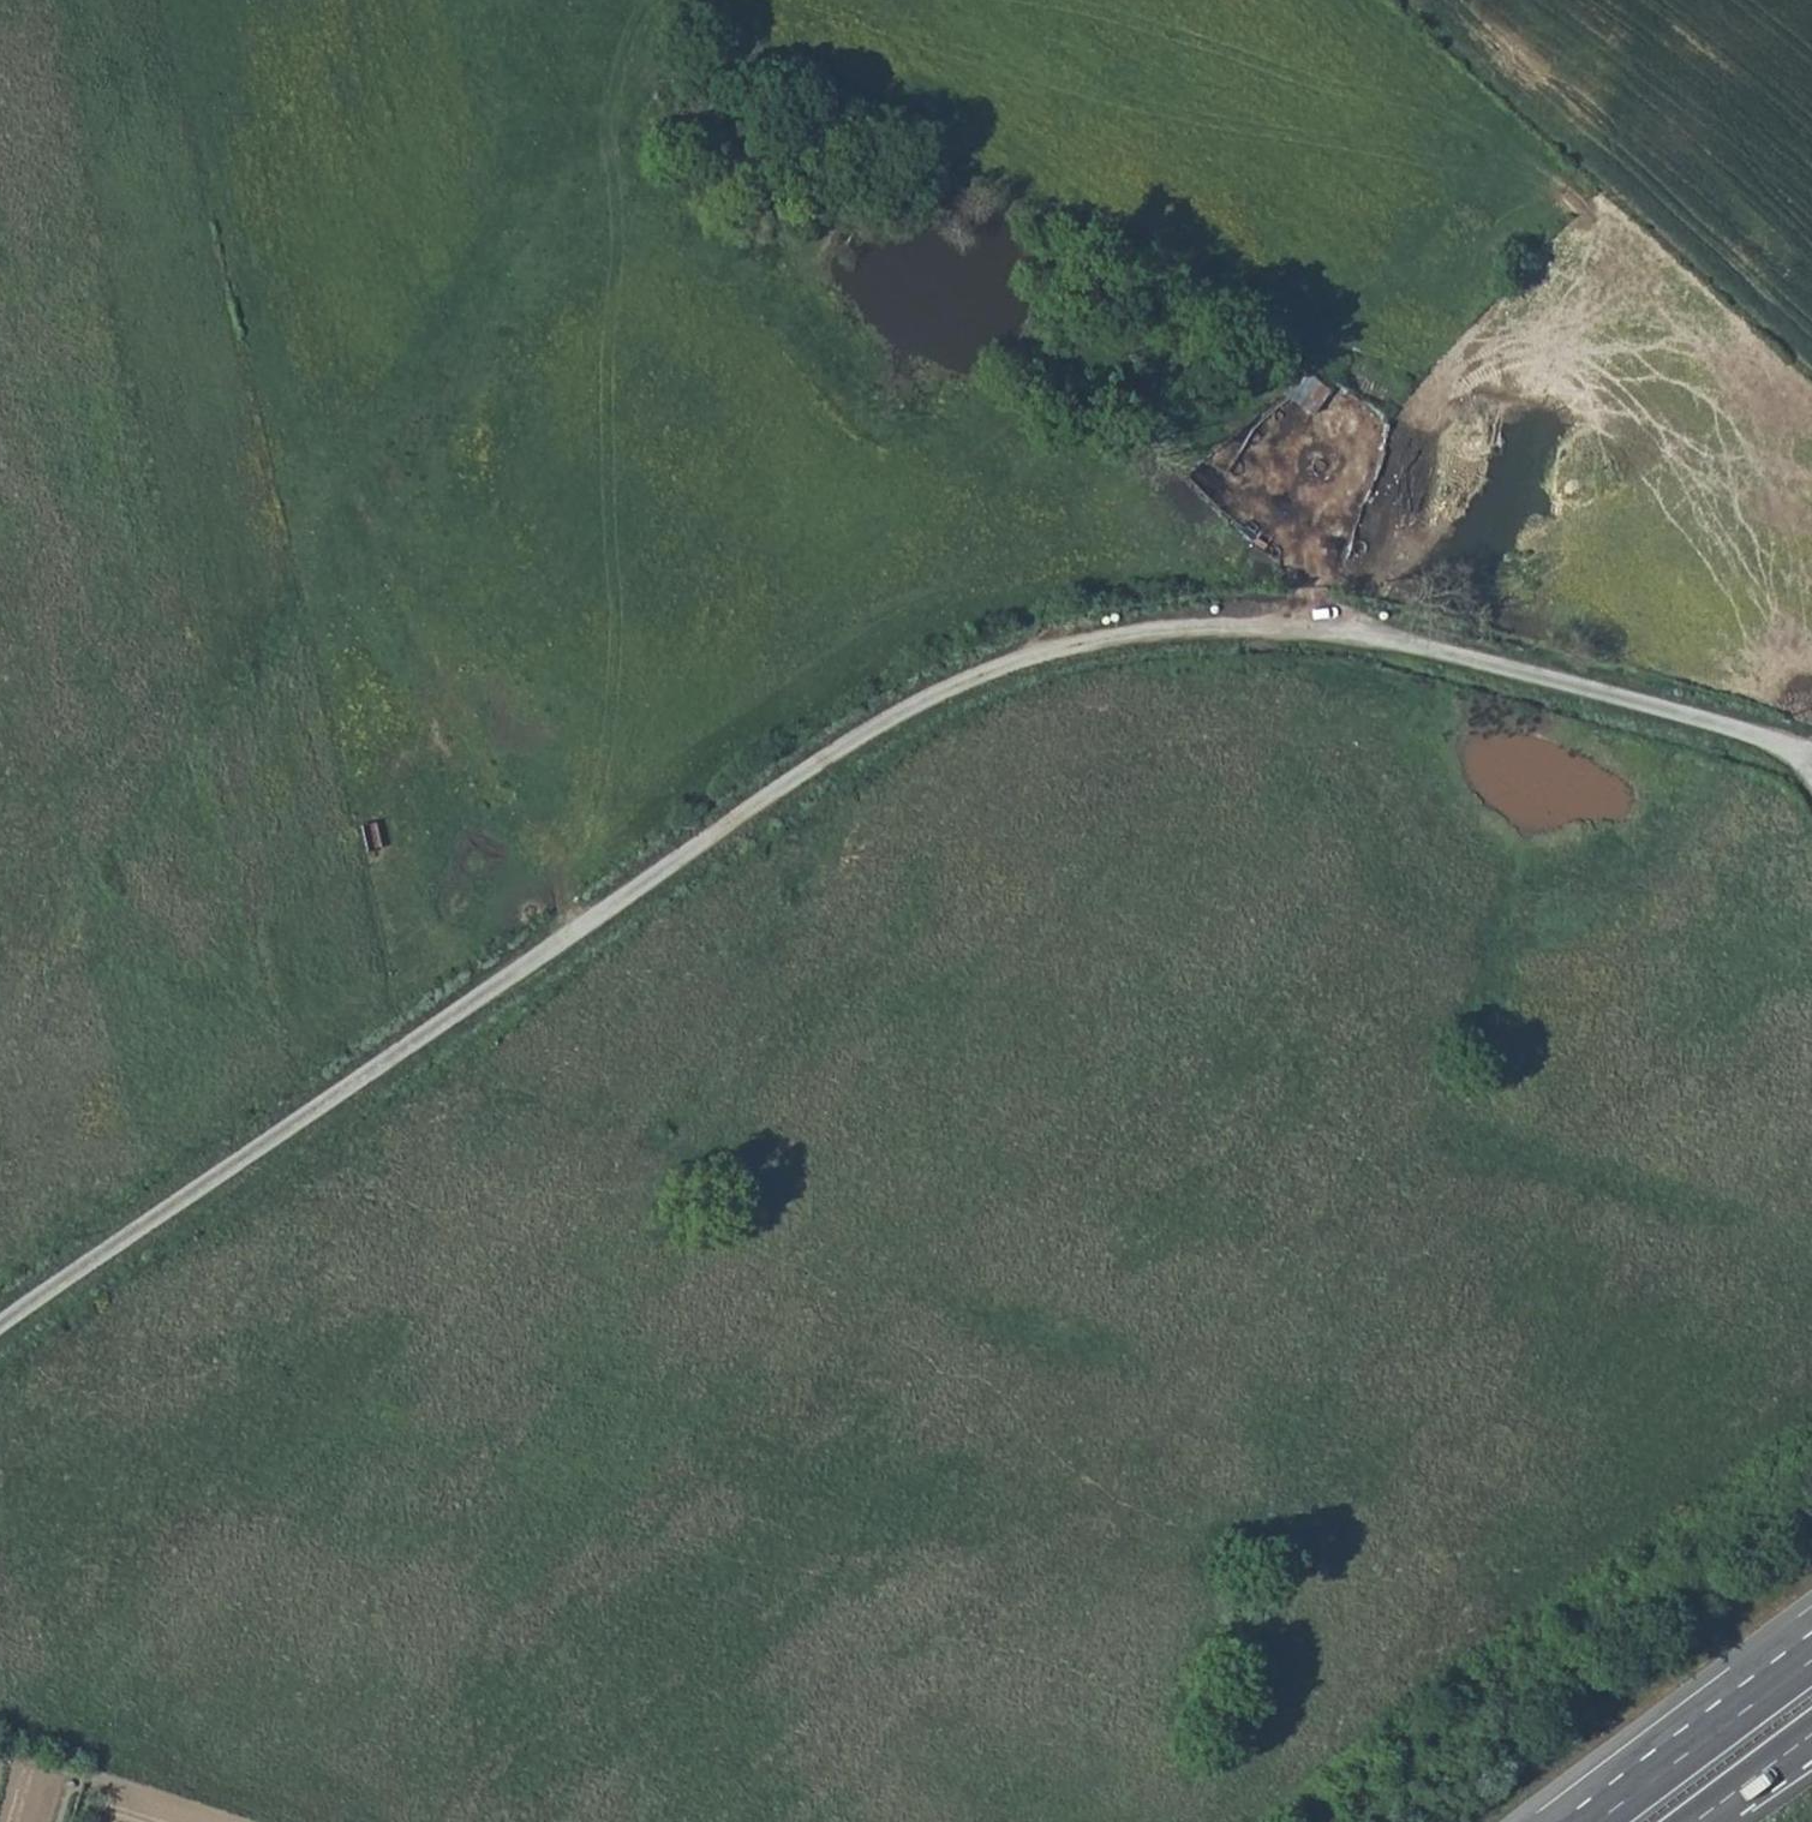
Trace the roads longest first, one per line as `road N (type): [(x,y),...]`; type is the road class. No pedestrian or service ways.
road 1 (track): [(0,1325),(821,760),(964,680),(1097,640),(1242,626),(1348,635),(1767,736),(1811,762)]
road 2 (trunk): [(1811,1659),(1596,1821)]
road 3 (trunk): [(1693,1821),(1811,1733)]

